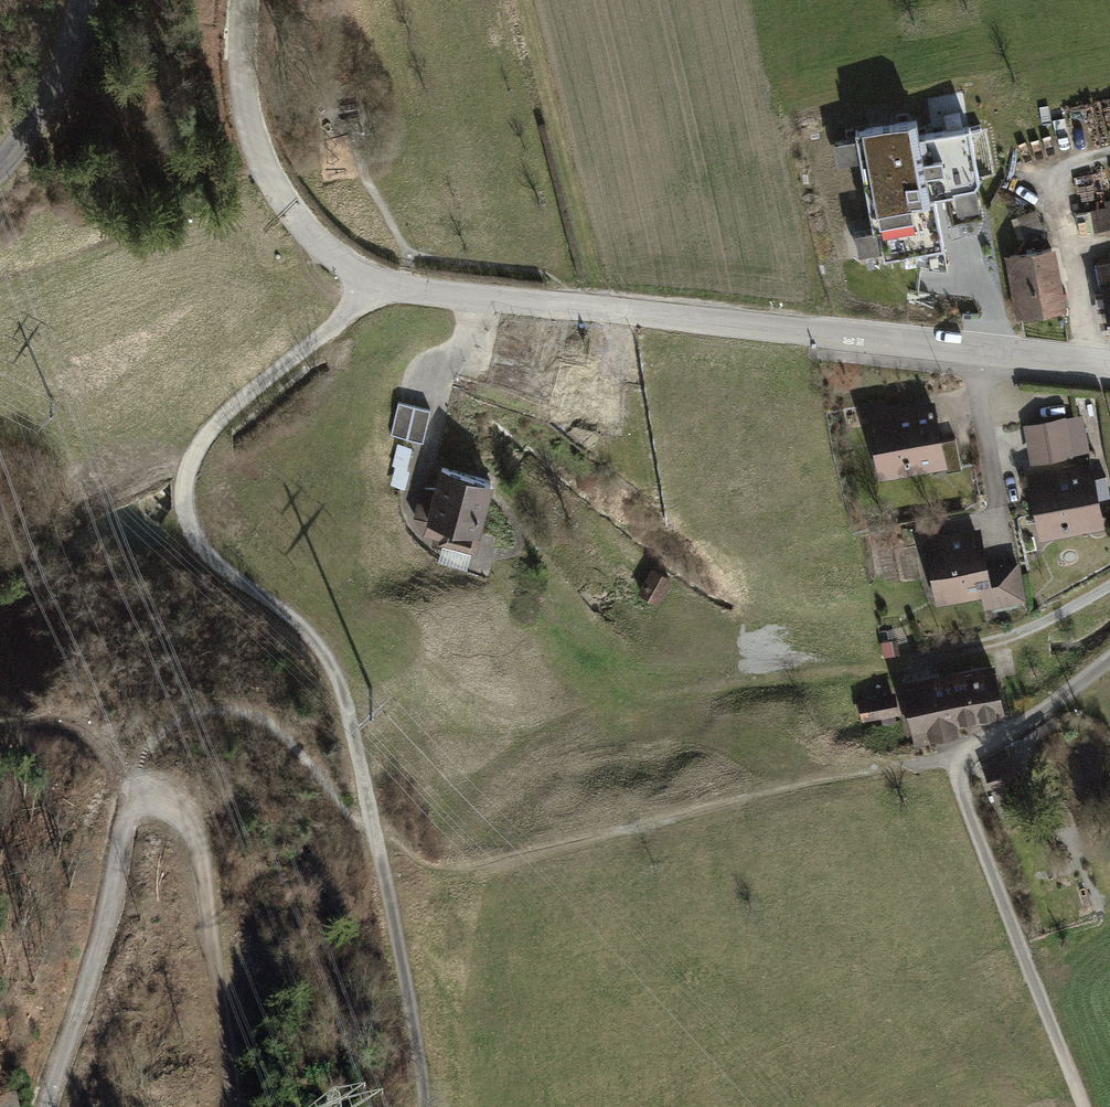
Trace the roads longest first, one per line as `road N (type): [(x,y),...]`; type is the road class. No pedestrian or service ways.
road 1 (tertiary): [(1109,367),(386,283),(320,243),(273,185),(238,74),(244,0)]
road 2 (track): [(427,1106),(349,703),(332,667),(197,538),(182,501),(186,457),(227,409),(386,283)]
road 3 (track): [(1082,1106),(961,791),(962,764)]
road 4 (track): [(162,799),(137,806),(122,823),(88,988),(46,1106)]
road 5 (track): [(233,1106),(204,873),(189,814),(162,799)]
road 6 (track): [(1109,587),(1008,640),(819,687)]
road 7 (tertiary): [(84,0),(42,127),(0,174)]
road 8 (track): [(962,764),(1109,666)]

